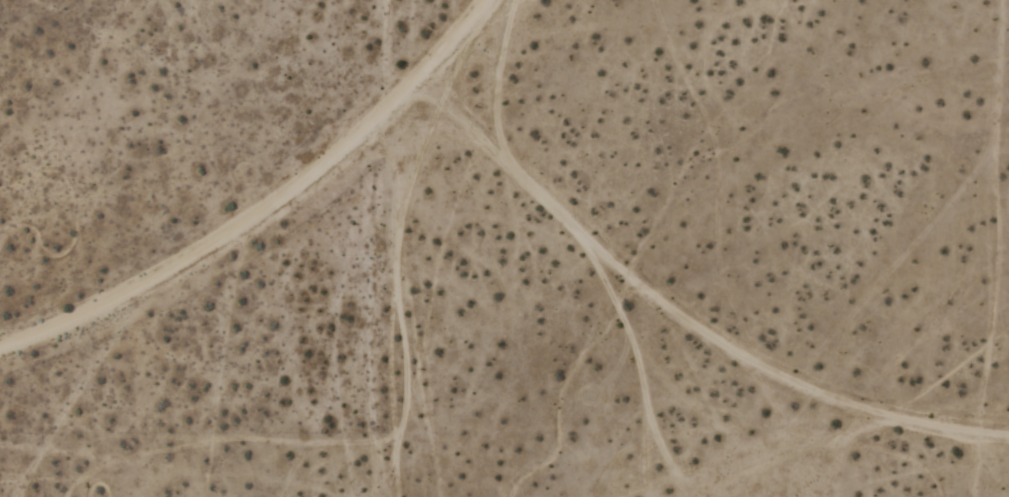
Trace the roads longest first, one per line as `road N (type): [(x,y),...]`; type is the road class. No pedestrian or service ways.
road 1 (track): [(1008,436),(945,429),(842,400),(716,338),(639,281),(451,103),(413,96)]
road 2 (track): [(0,345),(113,302),(226,244),(413,96),(493,0)]

